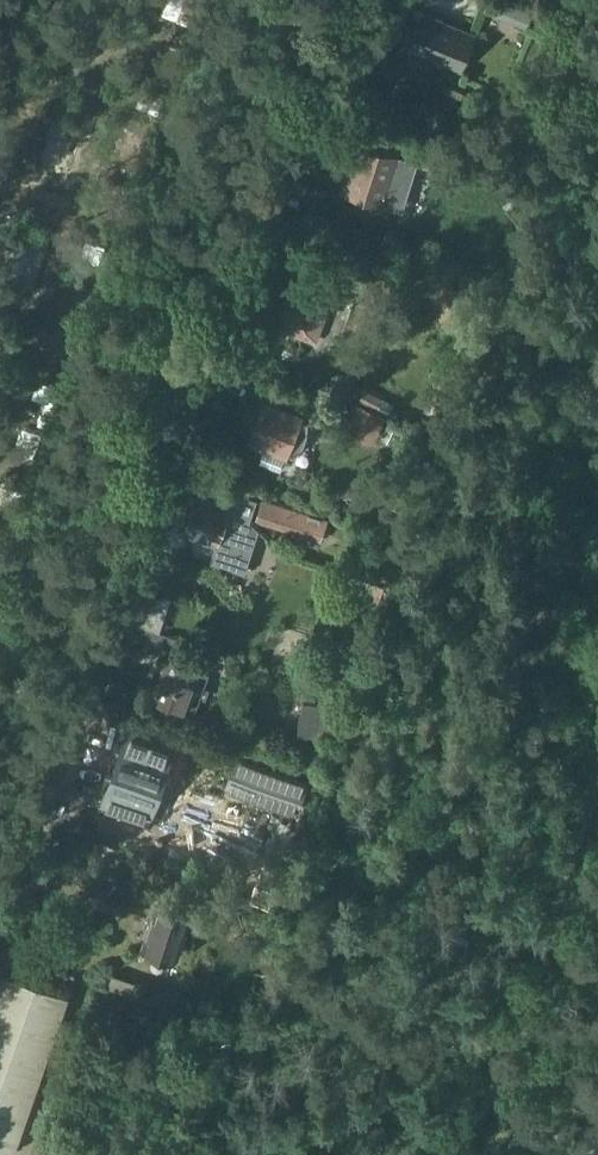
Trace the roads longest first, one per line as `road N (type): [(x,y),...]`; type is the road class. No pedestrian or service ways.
road 1 (track): [(474,1154),(597,774)]

